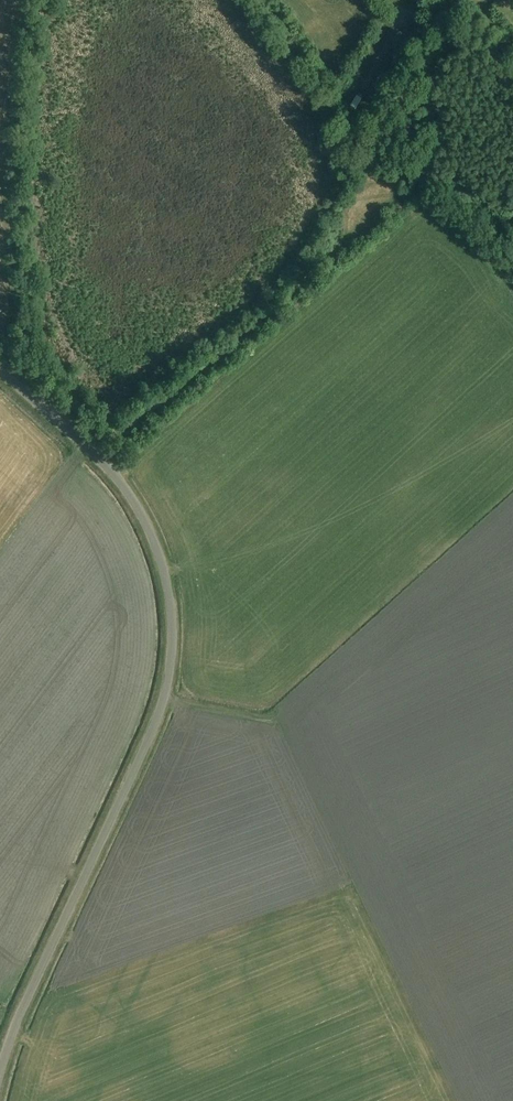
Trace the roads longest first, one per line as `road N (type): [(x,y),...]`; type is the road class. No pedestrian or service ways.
road 1 (unclassified): [(0,1074),(11,1032),(150,734),(170,674),(171,633),(163,568),(123,484),(0,371)]

